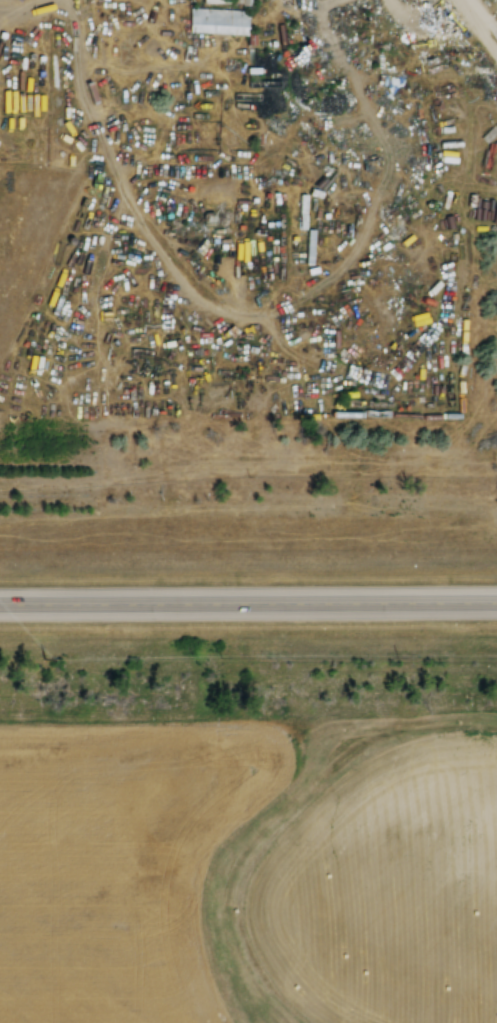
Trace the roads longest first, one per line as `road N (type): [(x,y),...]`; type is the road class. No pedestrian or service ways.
road 1 (primary): [(496,600),(0,602)]

